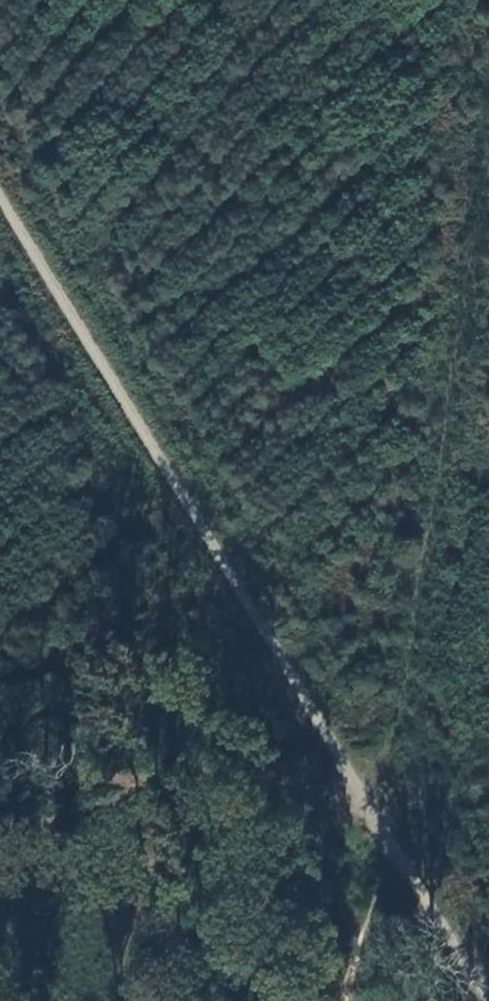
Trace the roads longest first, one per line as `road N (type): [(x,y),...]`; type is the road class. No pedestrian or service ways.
road 1 (track): [(0,199),(377,823)]
road 2 (track): [(488,239),(438,572),(377,823)]
road 3 (track): [(377,823),(488,999)]

